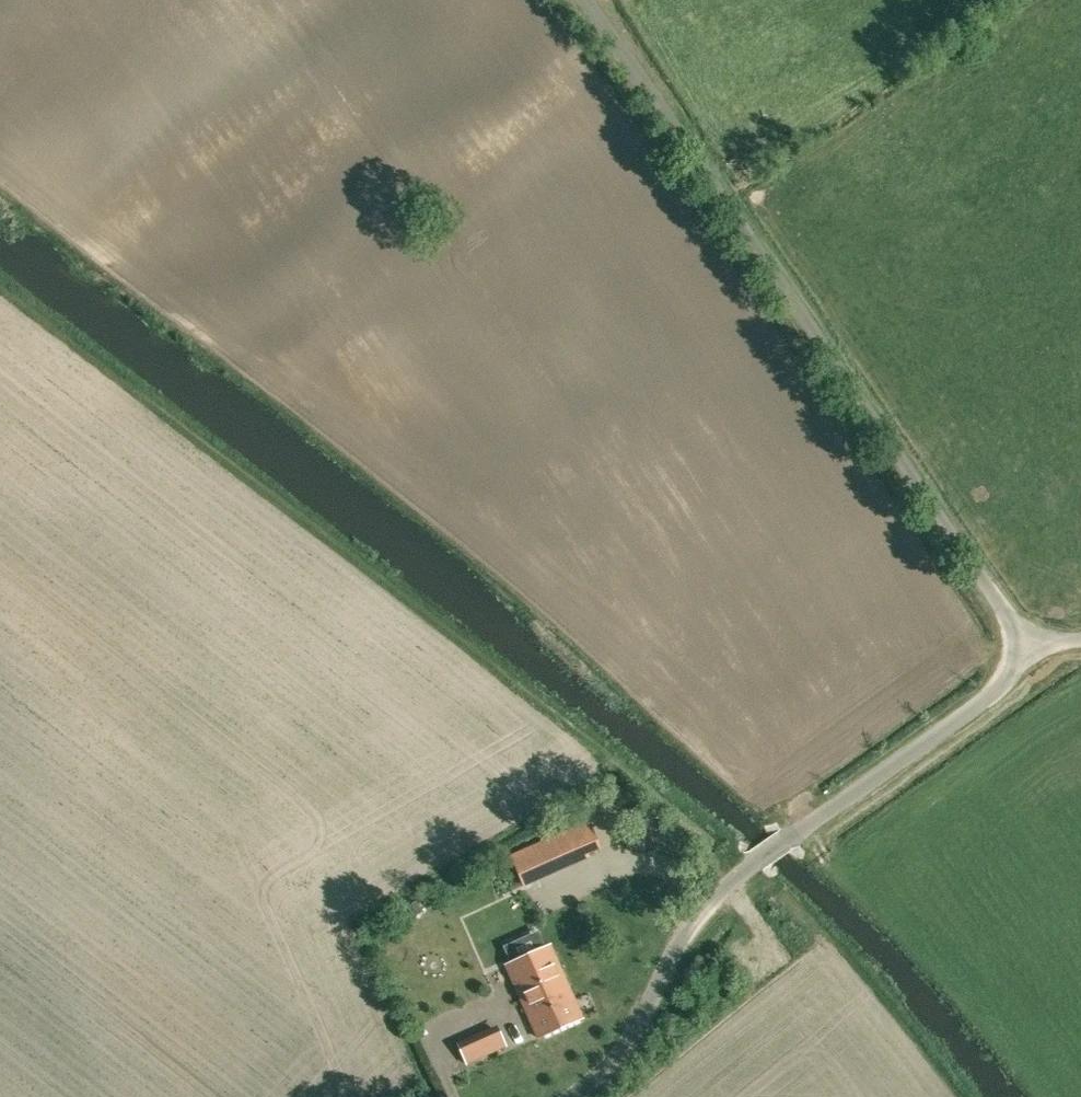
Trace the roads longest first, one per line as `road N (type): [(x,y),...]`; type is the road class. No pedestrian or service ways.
road 1 (unclassified): [(1019,642),(1006,611),(592,0)]
road 2 (unclassified): [(571,1096),(618,1054),(708,901),(1008,681),(1019,642)]

